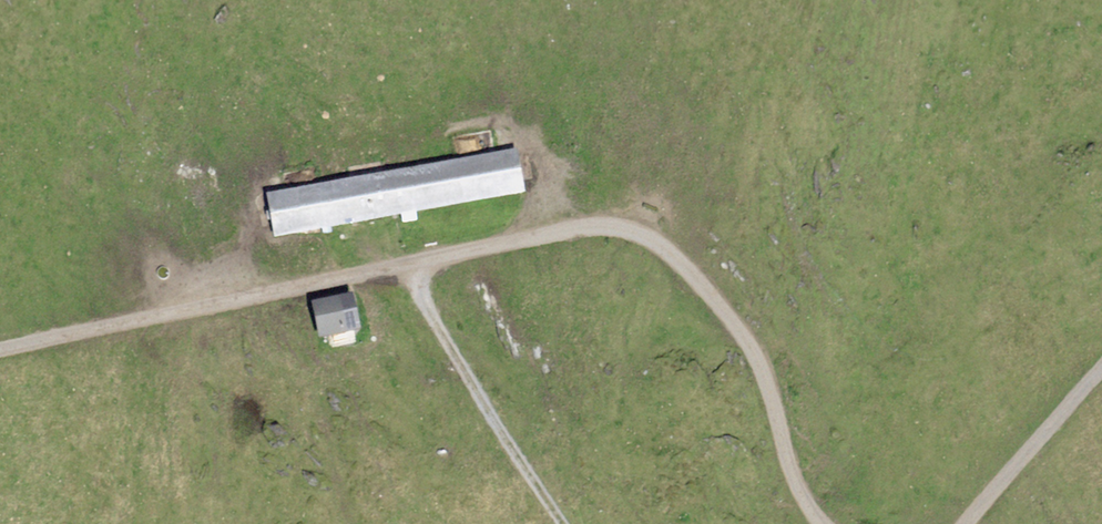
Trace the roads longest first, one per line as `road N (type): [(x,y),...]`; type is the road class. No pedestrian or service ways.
road 1 (track): [(0,349),(589,228),(642,232),(746,337),(795,476),(822,523)]
road 2 (track): [(404,264),(562,523)]
road 3 (track): [(970,523),(1101,372)]

